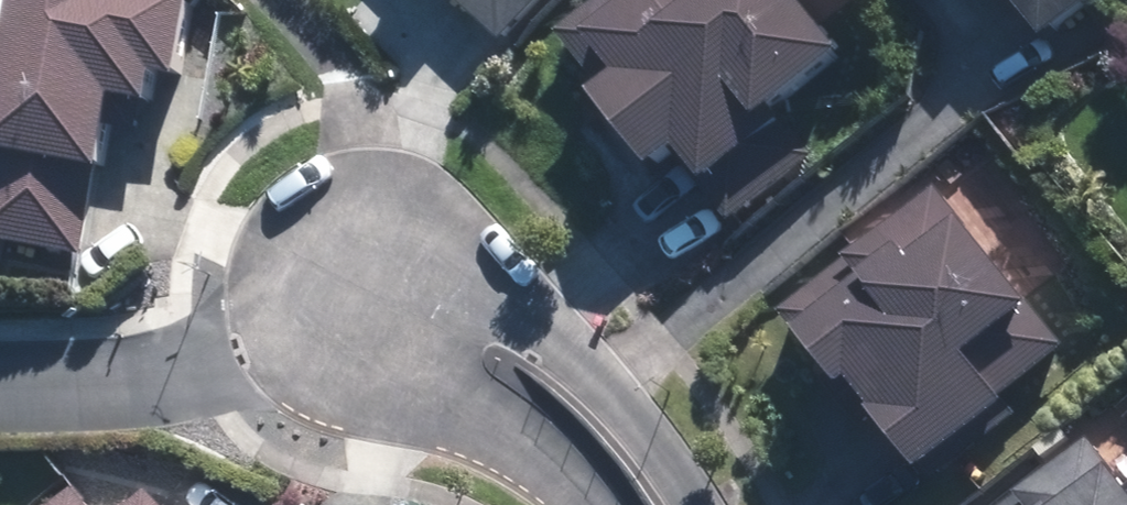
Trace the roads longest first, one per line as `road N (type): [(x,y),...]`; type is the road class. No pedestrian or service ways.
road 1 (residential): [(368,276),(512,302),(610,382),(696,504)]
road 2 (residential): [(368,276),(231,329),(0,346)]
road 3 (residential): [(572,504),(547,474),(411,375),(368,276)]

